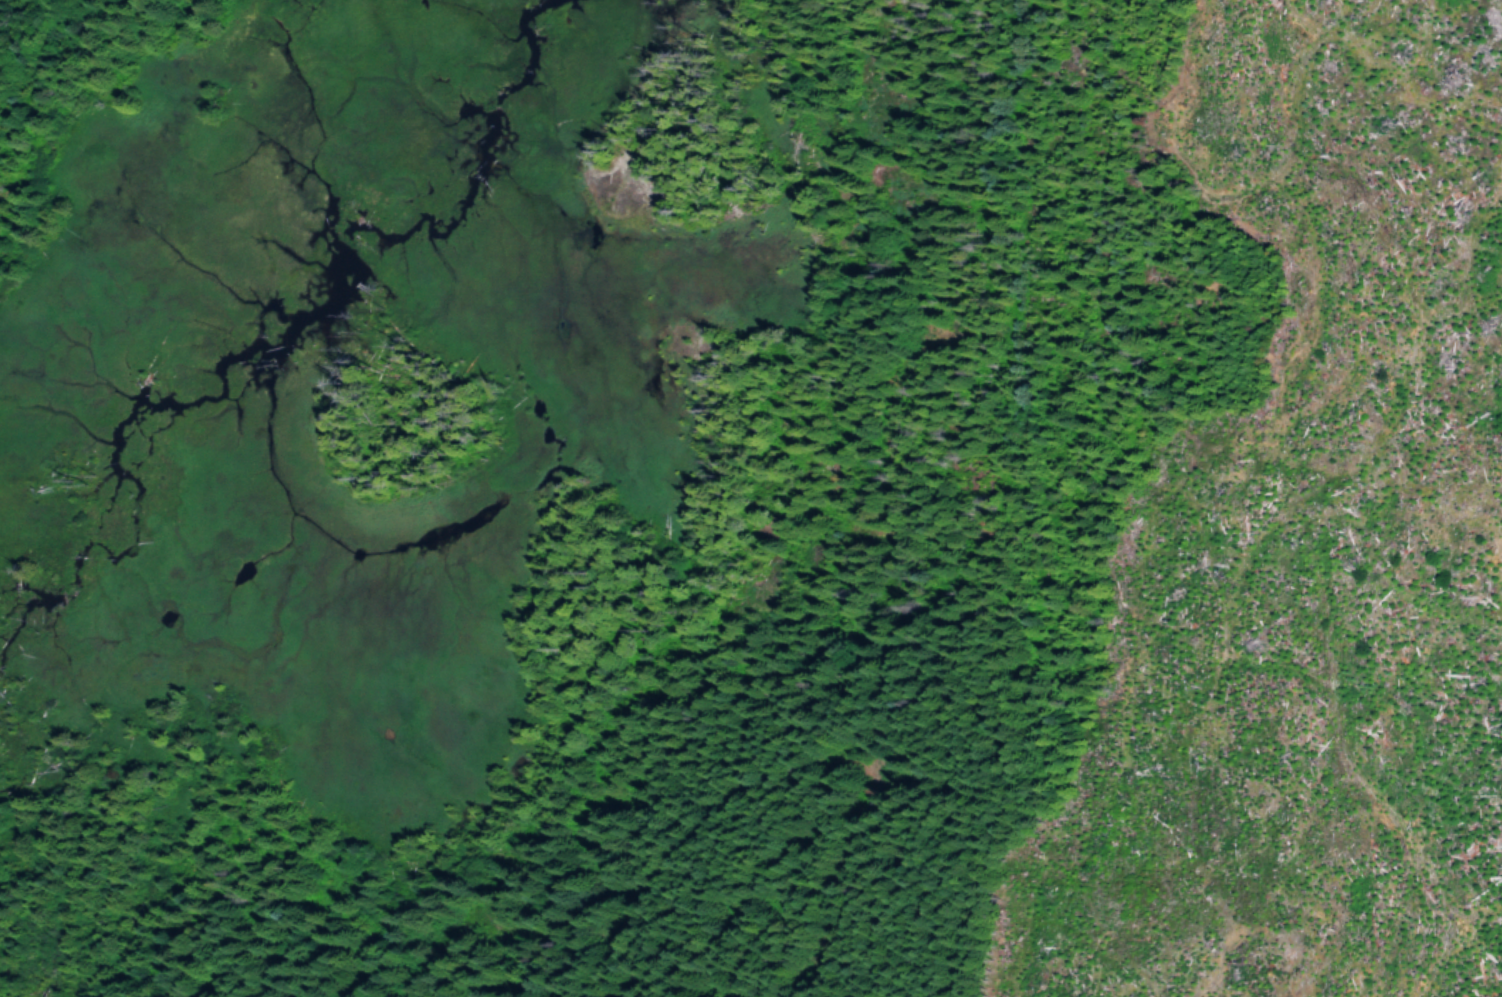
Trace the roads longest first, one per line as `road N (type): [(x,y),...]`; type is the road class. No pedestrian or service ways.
road 1 (track): [(805,996),(830,973),(868,869),(896,756),(903,678),(880,557),(877,453),(881,415),(903,368)]

